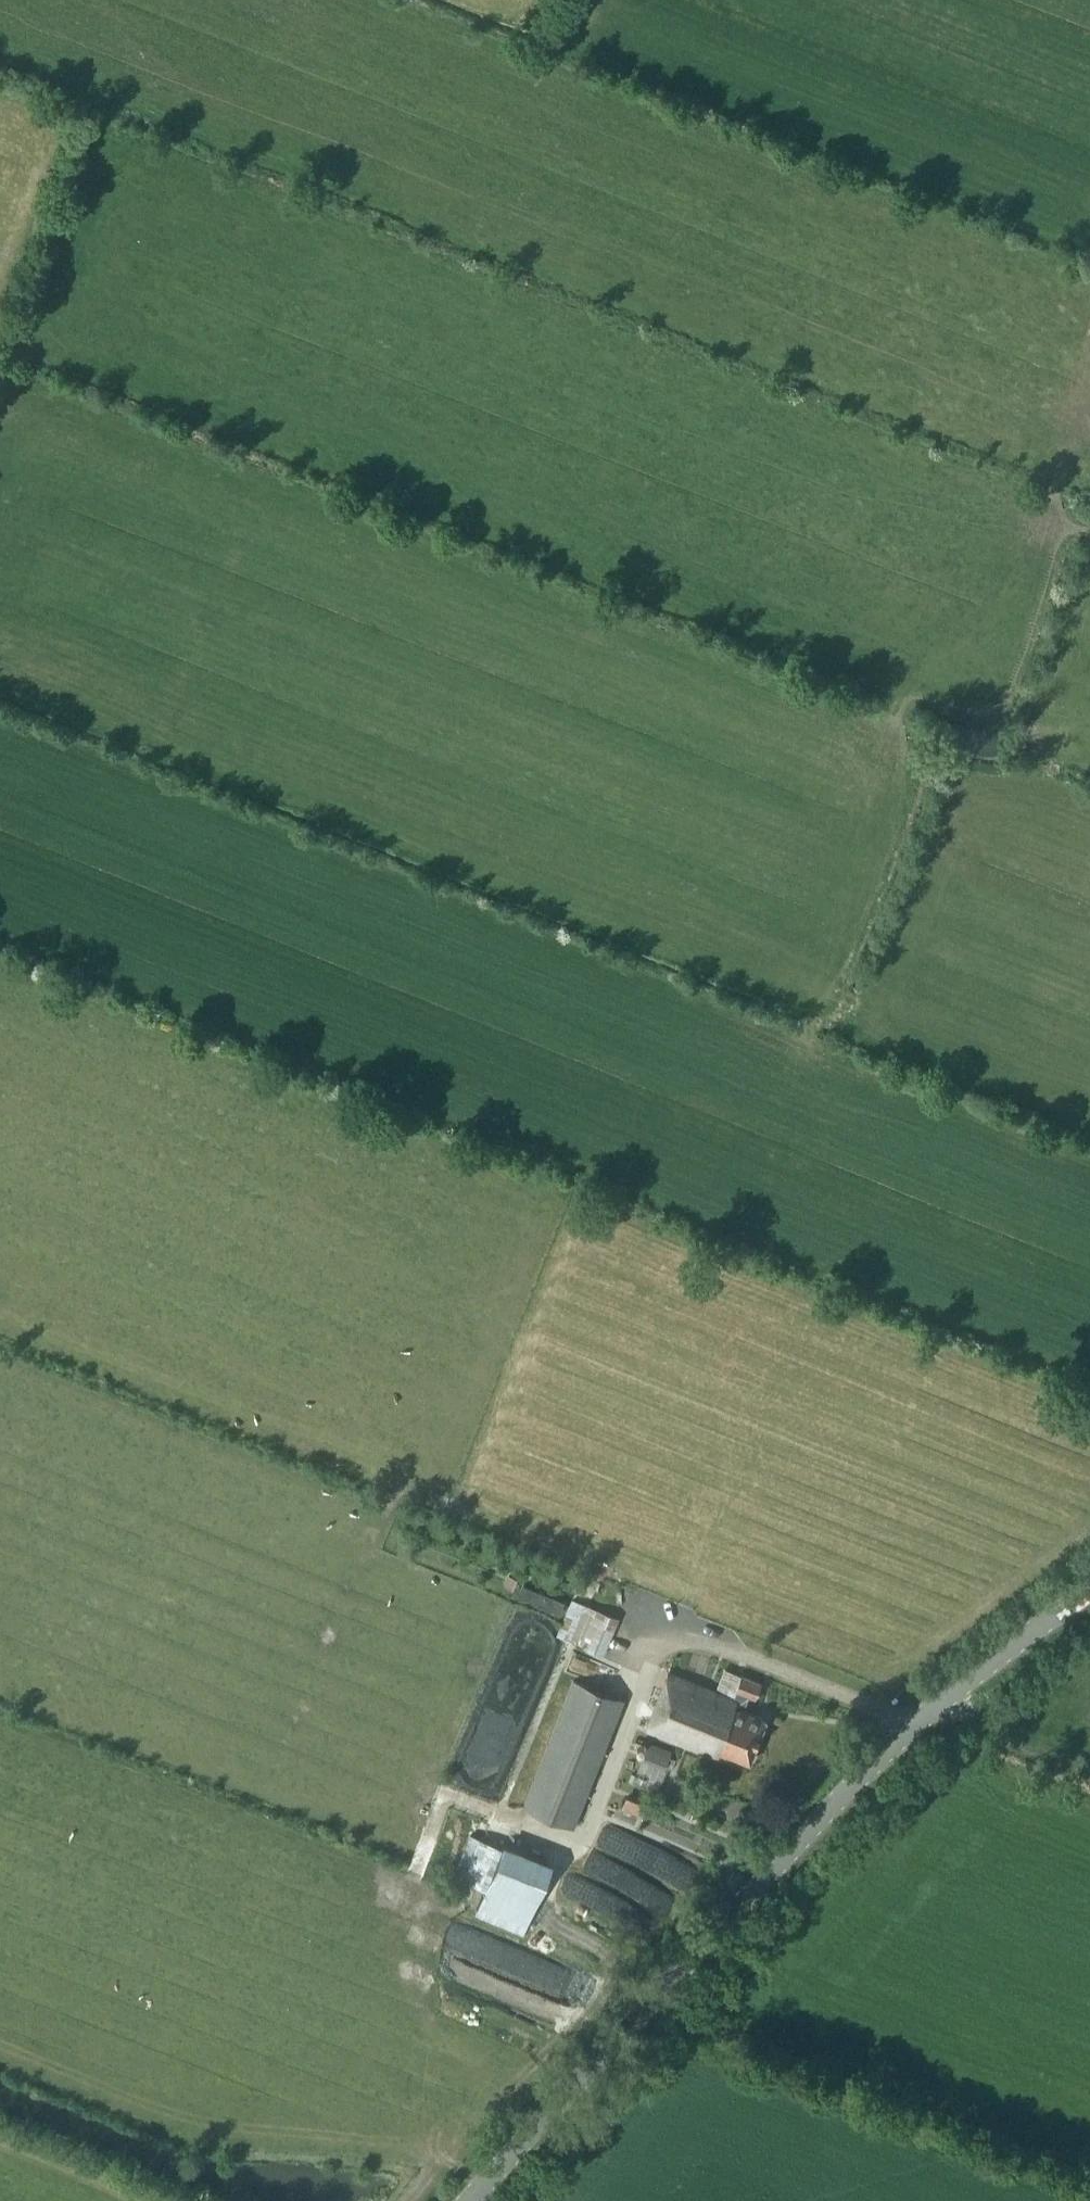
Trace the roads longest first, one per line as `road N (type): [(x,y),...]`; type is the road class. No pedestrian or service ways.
road 1 (tertiary): [(474,2200),(913,1723),(1089,1588)]

